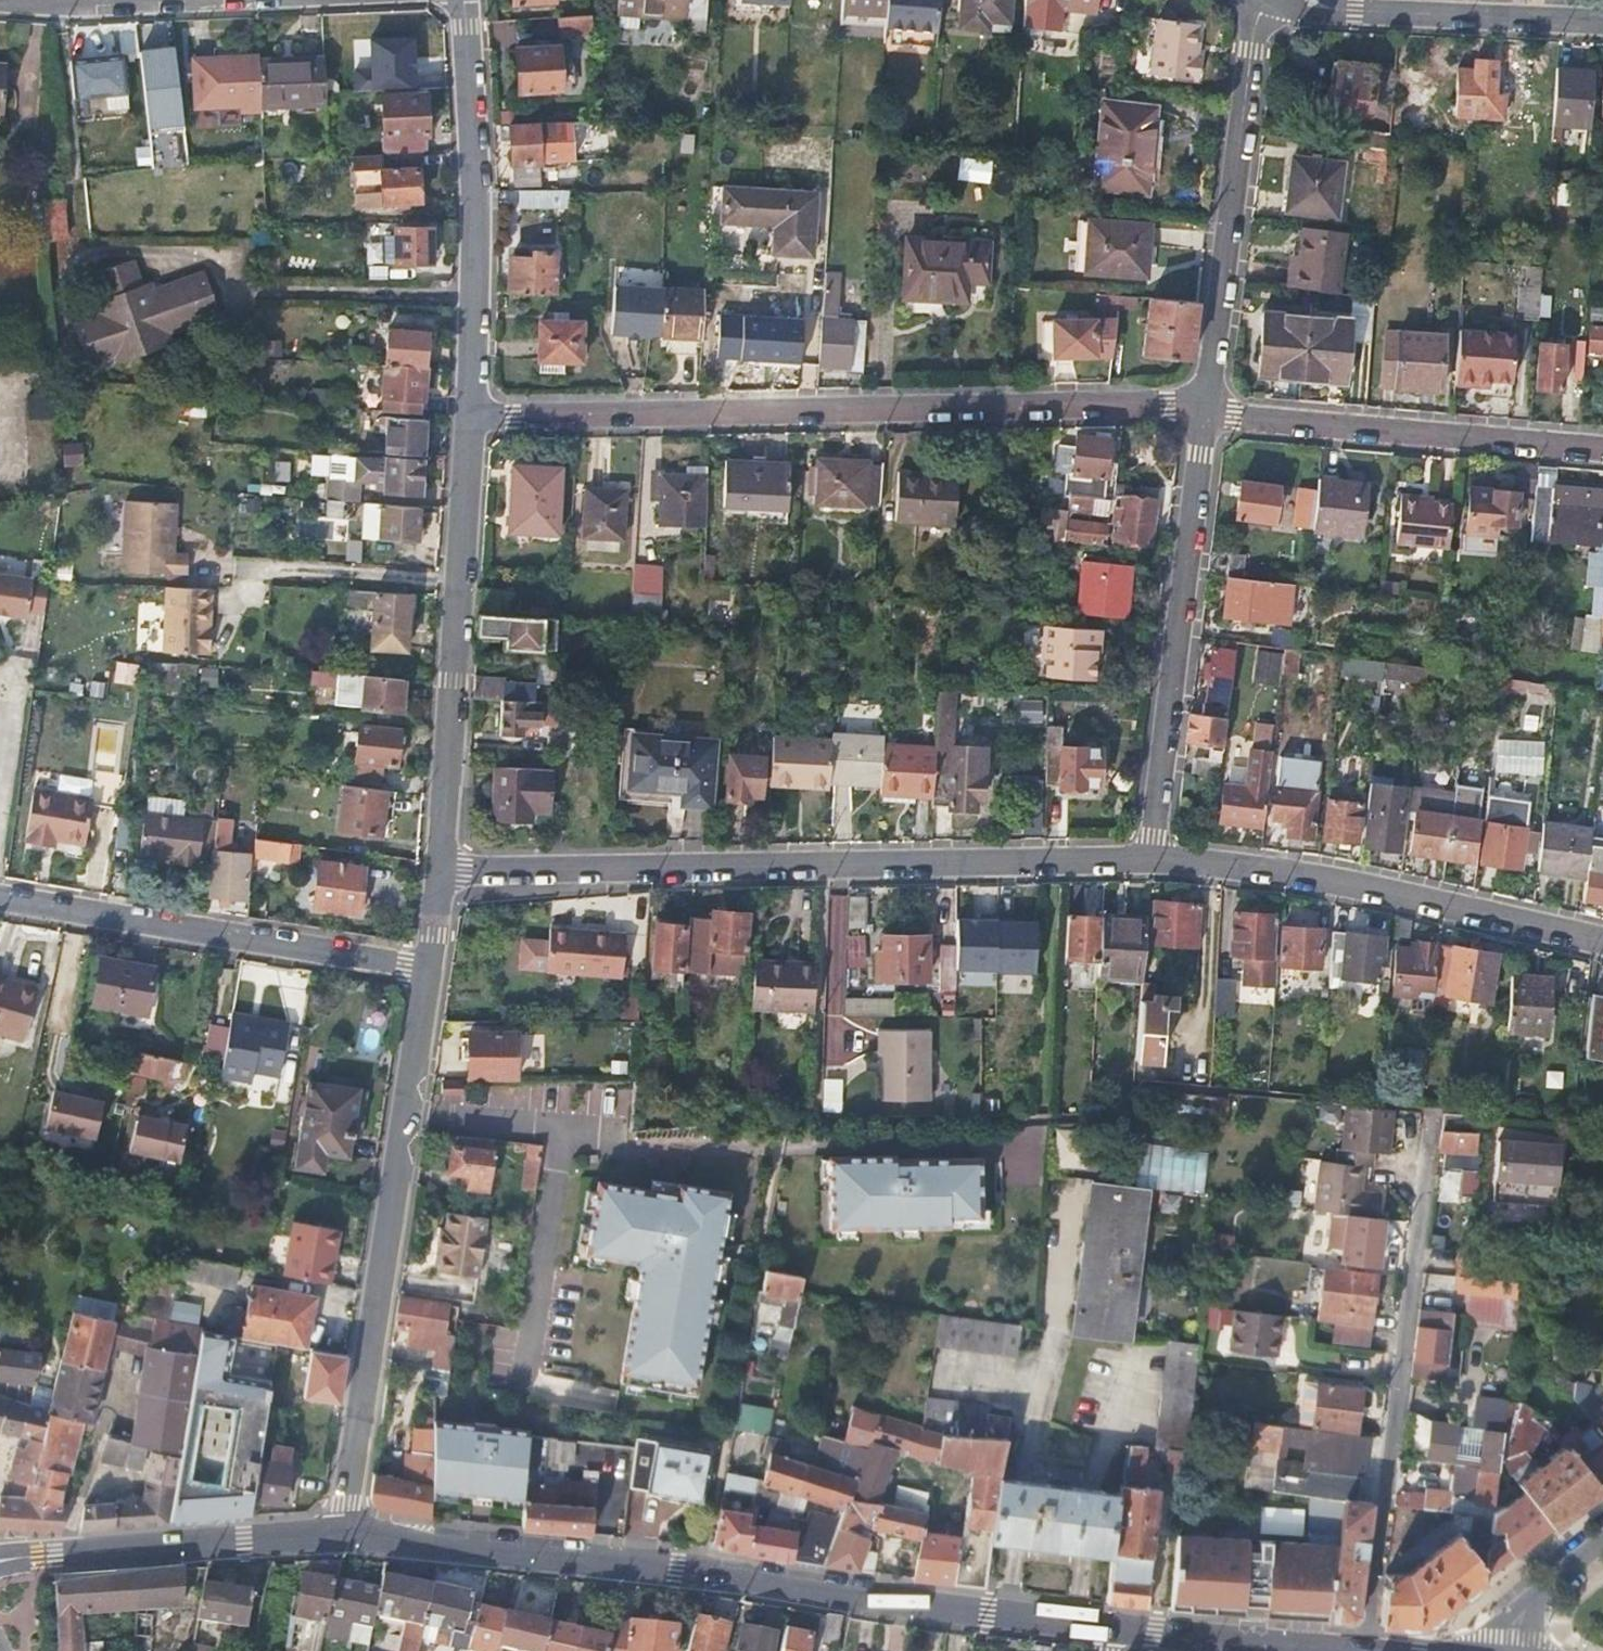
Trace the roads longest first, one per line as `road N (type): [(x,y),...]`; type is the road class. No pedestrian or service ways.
road 1 (secondary): [(1107,1627),(345,1537)]
road 2 (residential): [(471,419),(1168,408),(1206,415)]
road 3 (residential): [(1157,858),(440,875)]
road 4 (residential): [(427,966),(345,1537)]
road 5 (residential): [(1369,1649),(1433,1108)]
road 6 (residential): [(471,419),(440,875)]
road 7 (residential): [(1602,944),(1342,882),(1157,858)]
road 8 (residential): [(1206,415),(1157,858)]
road 9 (residential): [(427,966),(0,896)]
road 10 (residential): [(462,0),(471,419)]
road 11 (residential): [(1258,0),(1206,415)]
road 12 (residential): [(1206,415),(1602,453)]
road 13 (secondary): [(345,1537),(0,1567)]
road 14 (residential): [(1326,0),(1355,9),(1602,19)]
road 15 (secondary): [(1369,1649),(1107,1627)]
road 16 (residential): [(1501,1650),(1524,1613),(1602,1542)]

